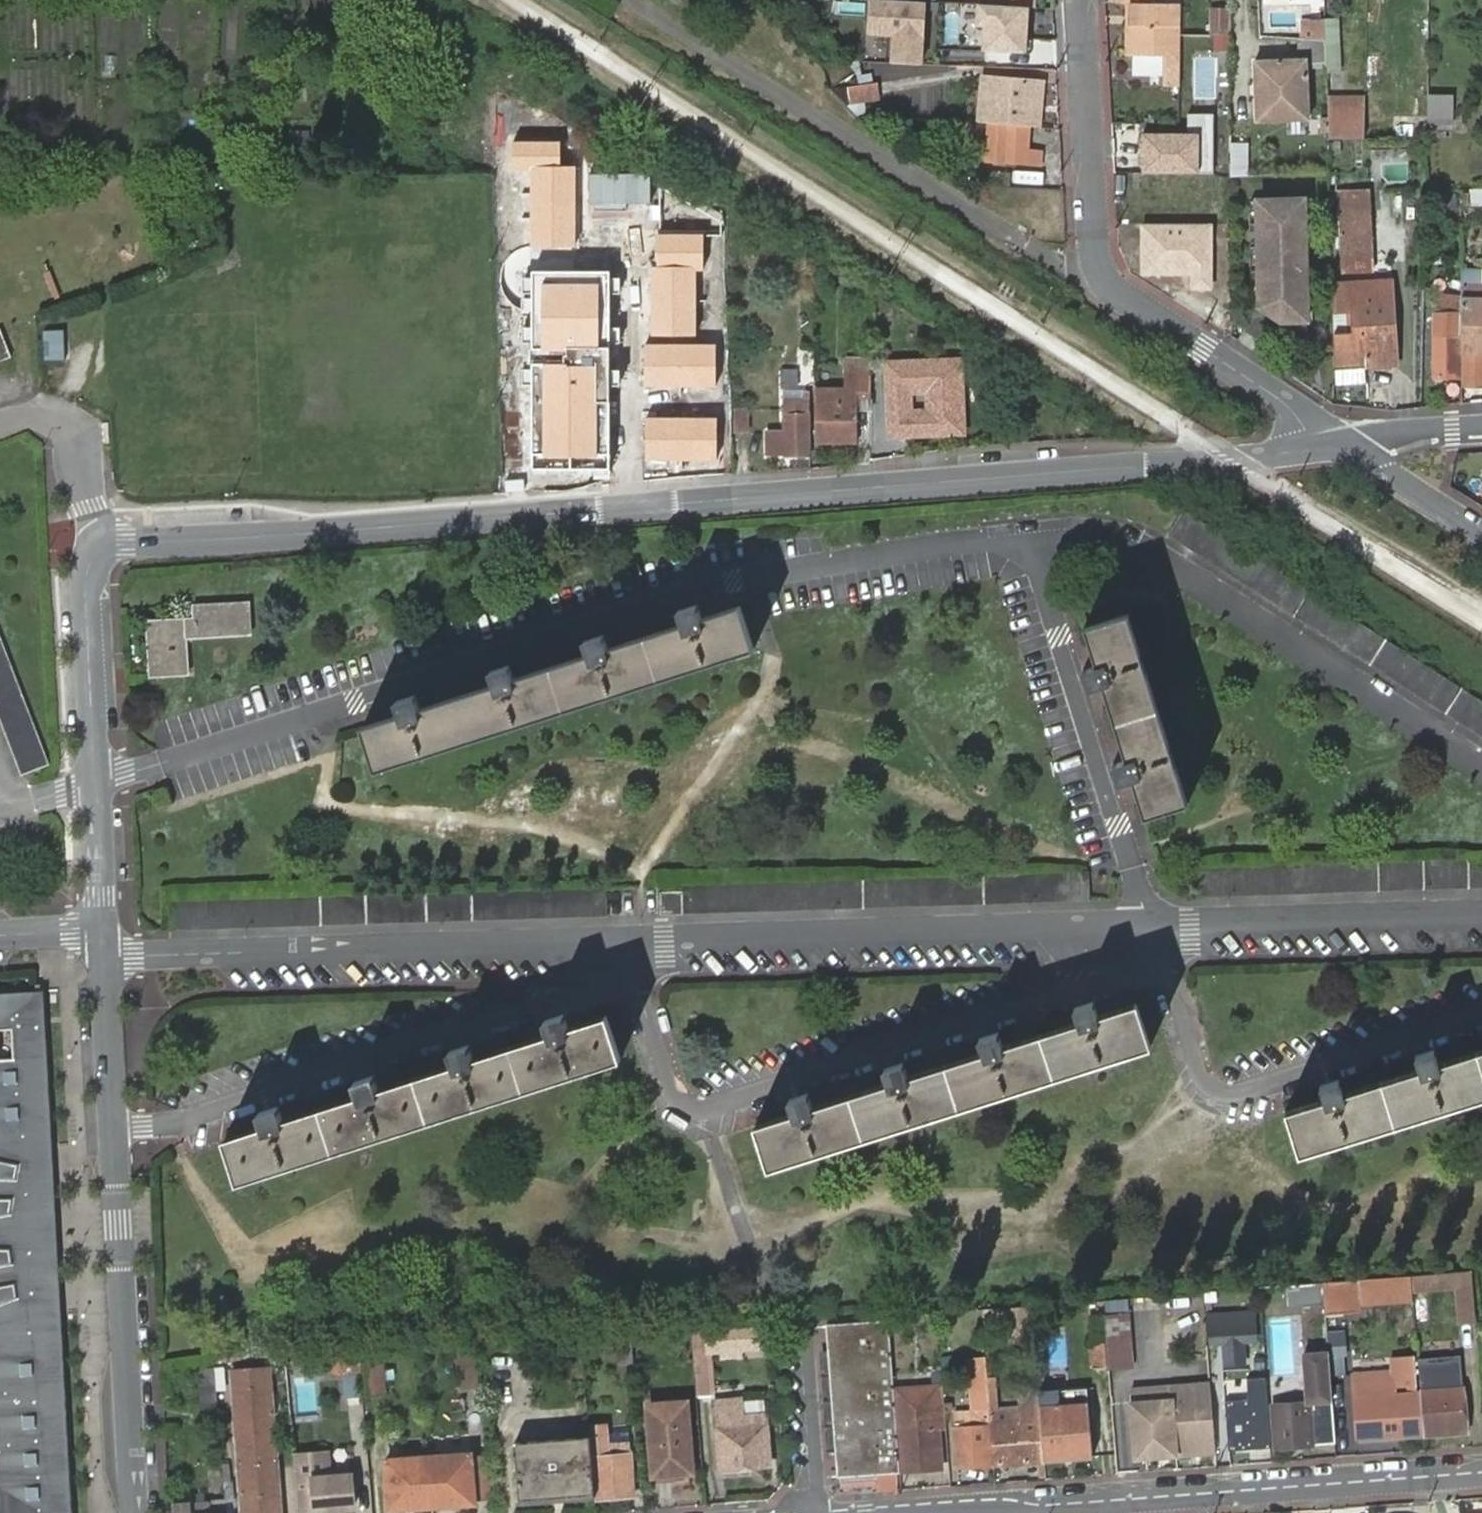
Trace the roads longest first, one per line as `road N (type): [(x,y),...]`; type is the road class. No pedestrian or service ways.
road 1 (residential): [(107,955),(1481,918)]
road 2 (residential): [(1309,446),(99,545)]
road 3 (residential): [(135,1512),(107,955)]
road 4 (residential): [(939,1512),(1481,1470)]
road 5 (residential): [(1081,0),(1093,268),(1102,284),(1314,421)]
road 6 (residential): [(106,927),(87,562),(99,545)]
road 7 (residential): [(801,1327),(814,1512)]
road 8 (residential): [(1369,455),(1481,527)]

